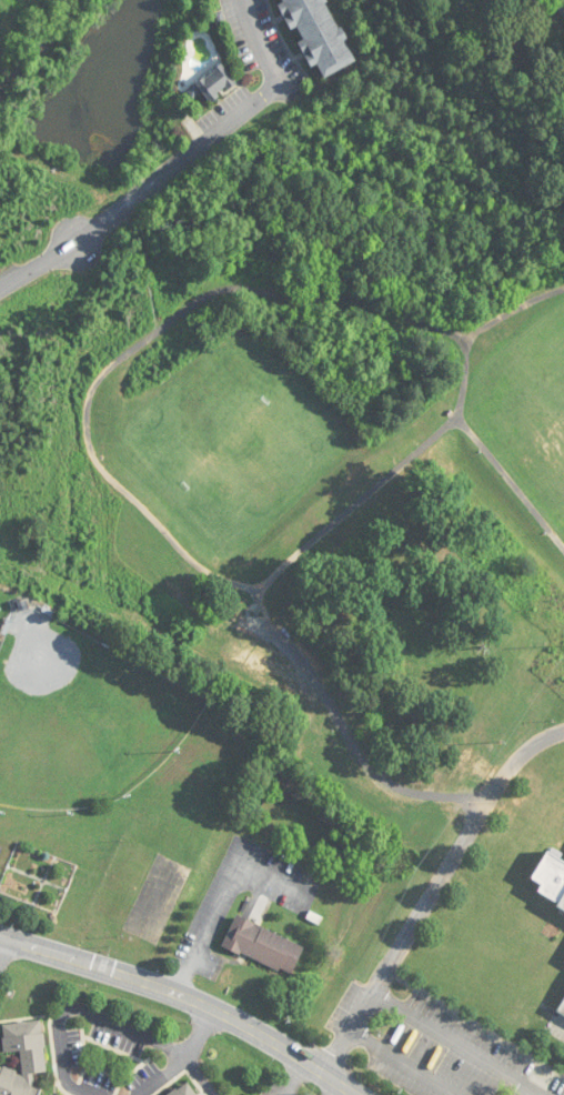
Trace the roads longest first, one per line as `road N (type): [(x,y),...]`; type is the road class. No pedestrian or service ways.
road 1 (residential): [(0,287),(78,243),(279,84),(250,0)]
road 2 (residential): [(350,1094),(179,995),(0,935)]

